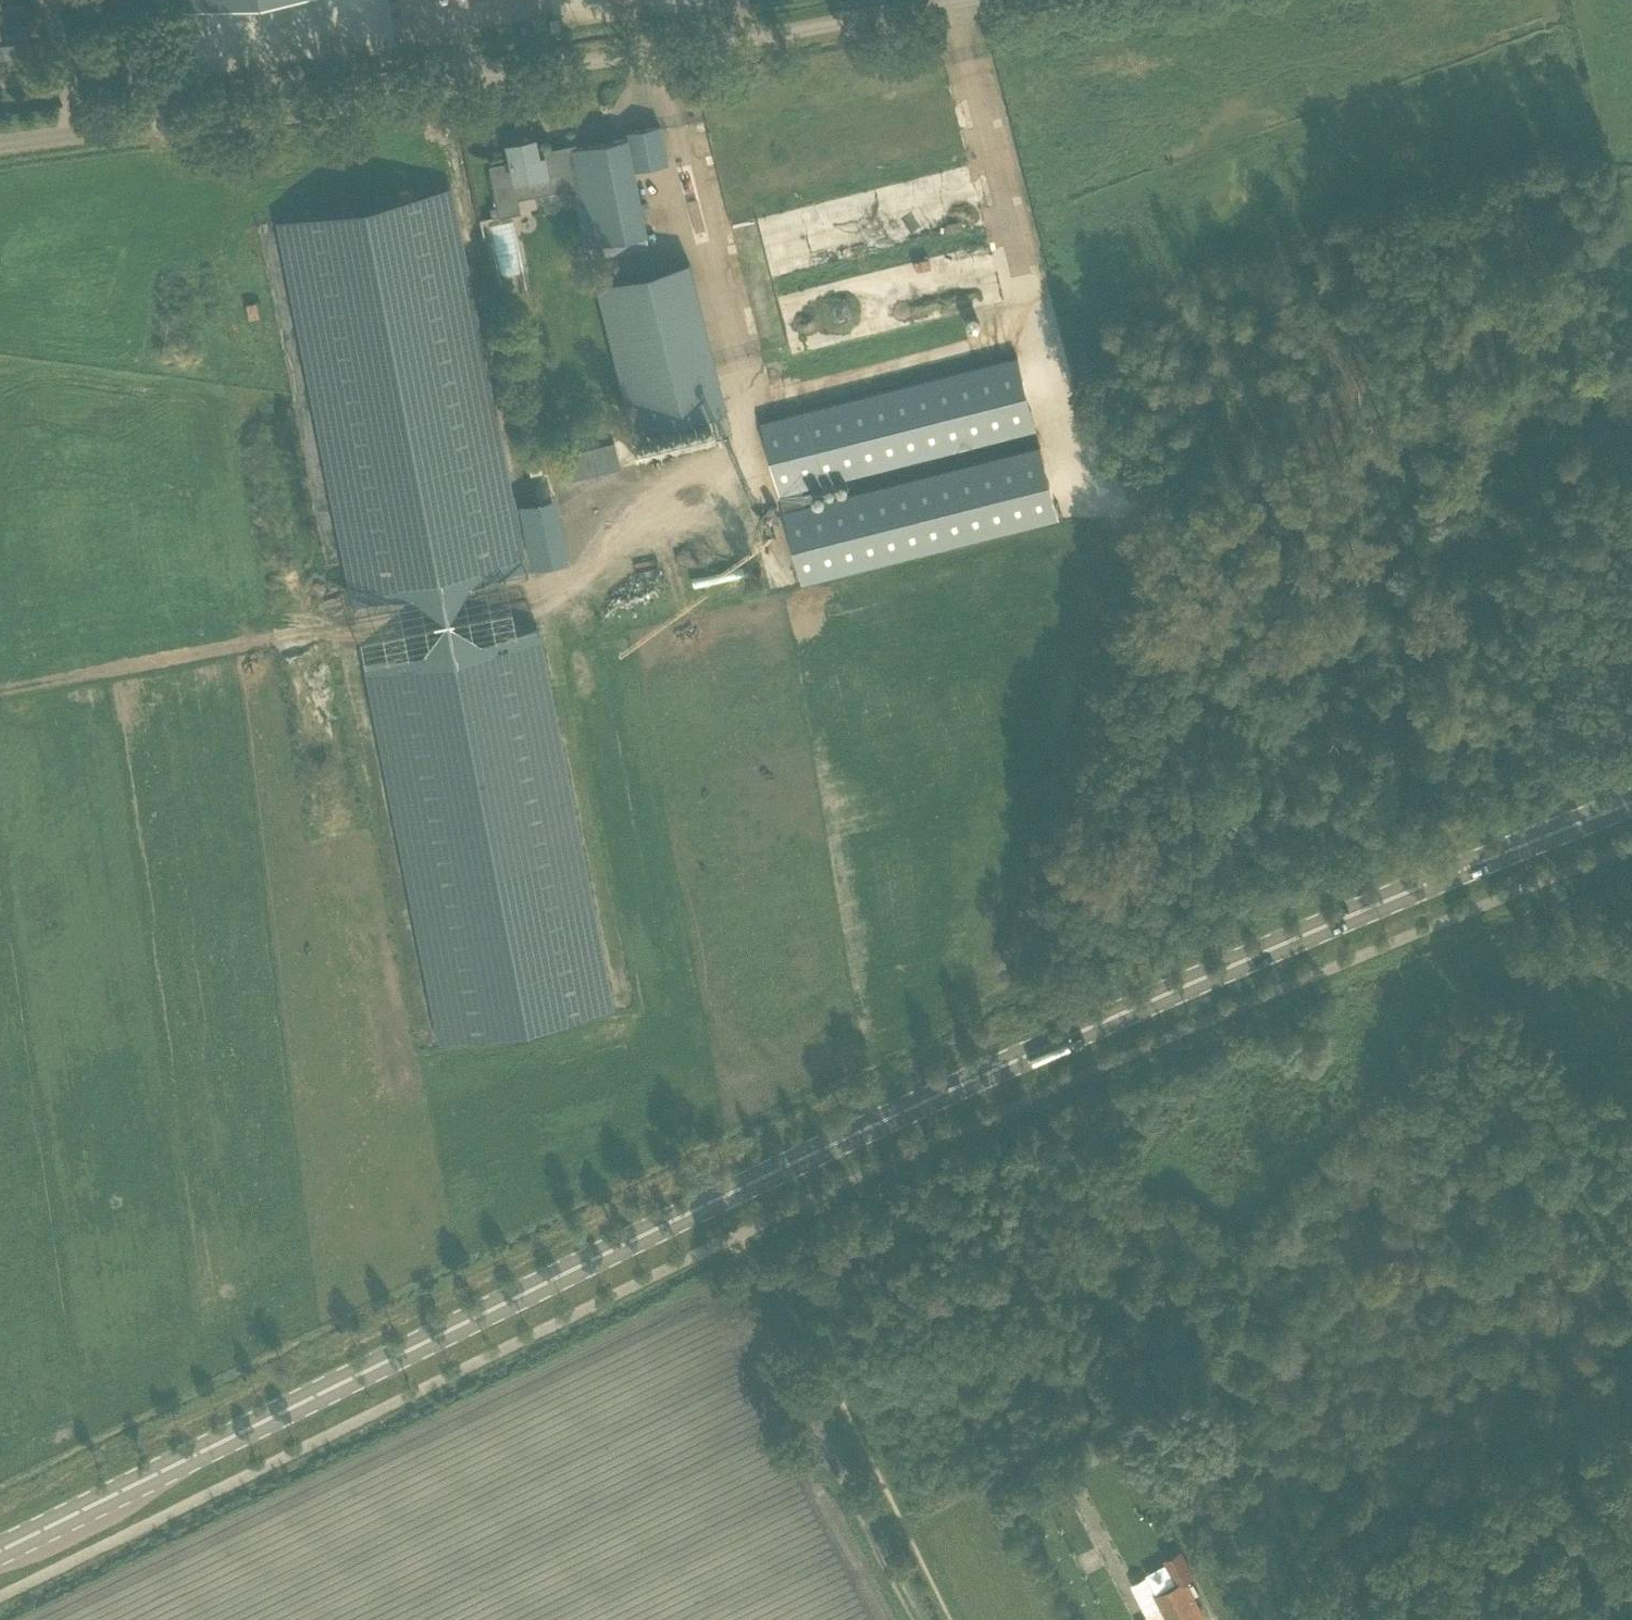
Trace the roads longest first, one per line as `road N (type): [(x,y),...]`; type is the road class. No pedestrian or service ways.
road 1 (secondary): [(1631,801),(1021,1057),(0,1550)]
road 2 (unclassified): [(953,0),(561,66),(0,143)]
road 3 (track): [(130,0),(162,120)]

